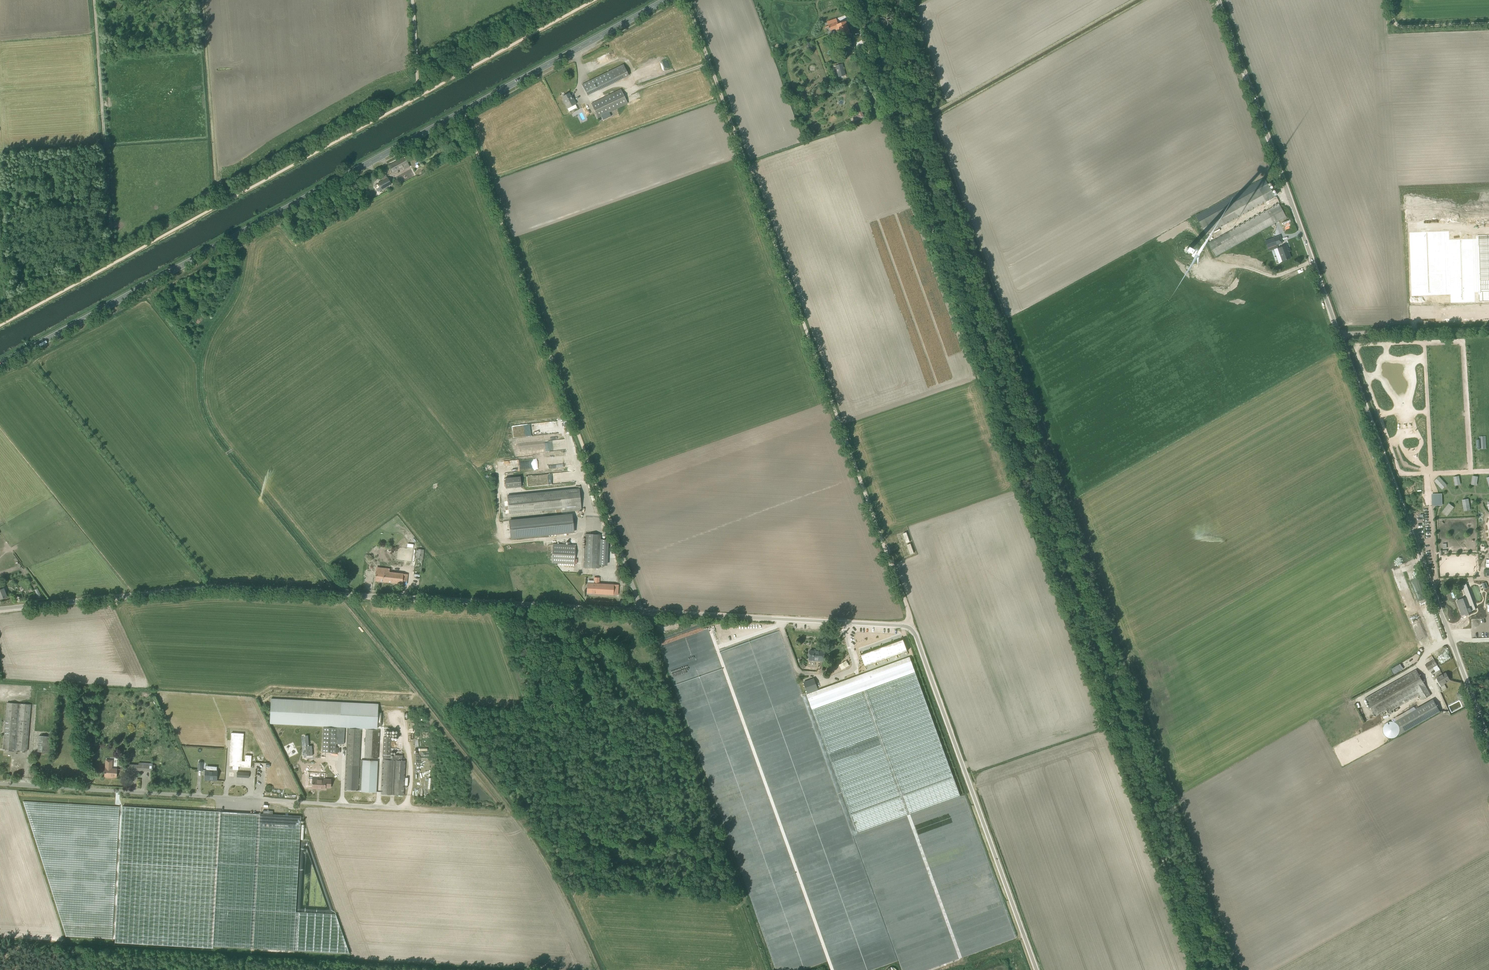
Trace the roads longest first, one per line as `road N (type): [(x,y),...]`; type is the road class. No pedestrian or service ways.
road 1 (primary): [(0,367),(666,0)]
road 2 (track): [(909,628),(686,0)]
road 3 (unclassified): [(0,609),(229,589),(644,611)]
road 4 (unclassified): [(1488,746),(1341,334)]
road 5 (track): [(612,526),(464,118)]
road 6 (unclassified): [(406,808),(0,784)]
road 7 (unclassified): [(1034,969),(909,628)]
road 8 (unclassified): [(1341,334),(1220,0)]
road 9 (track): [(644,611),(744,903)]
road 10 (track): [(211,590),(34,365)]
road 11 (unclassified): [(644,611),(909,628)]
road 12 (track): [(119,261),(108,224),(94,0)]
road 13 (unclassified): [(1341,334),(1488,328)]
road 14 (track): [(1488,24),(1395,27),(1394,0)]

